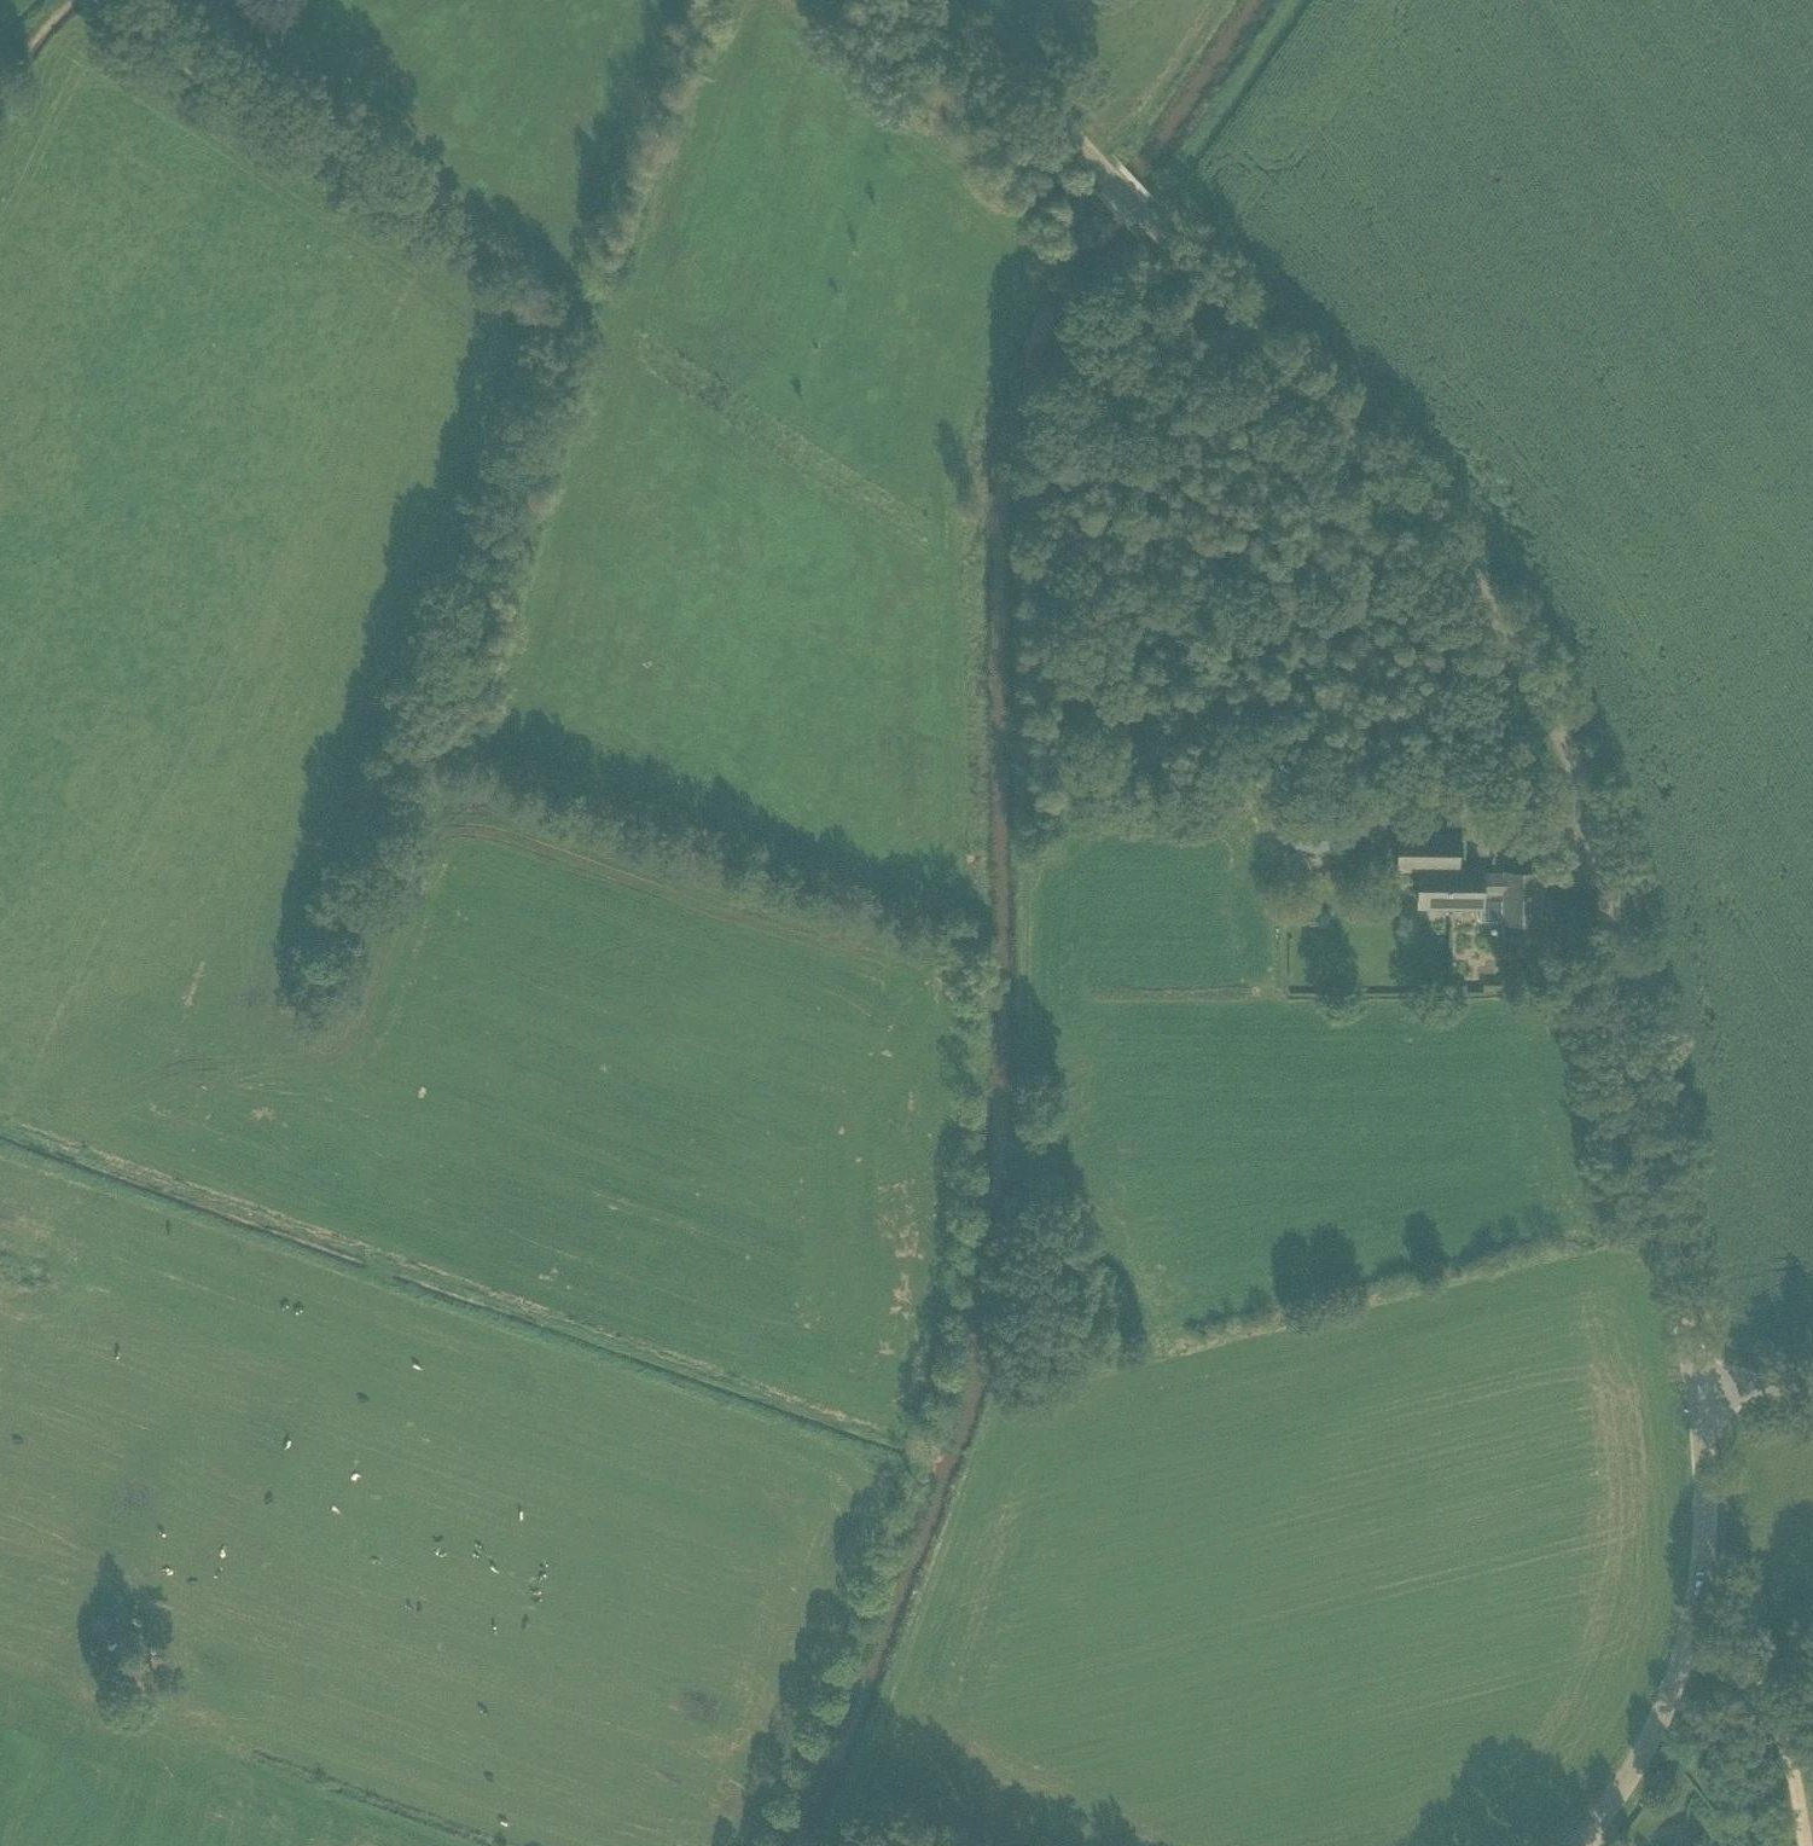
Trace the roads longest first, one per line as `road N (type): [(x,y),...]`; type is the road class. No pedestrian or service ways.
road 1 (unclassified): [(1690,1416),(1607,884),(1543,712),(1456,547),(1162,230),(933,0)]
road 2 (unclassified): [(1567,1845),(1645,1739),(1669,1680),(1690,1416)]
road 3 (unclassified): [(1690,1416),(1812,1398)]

